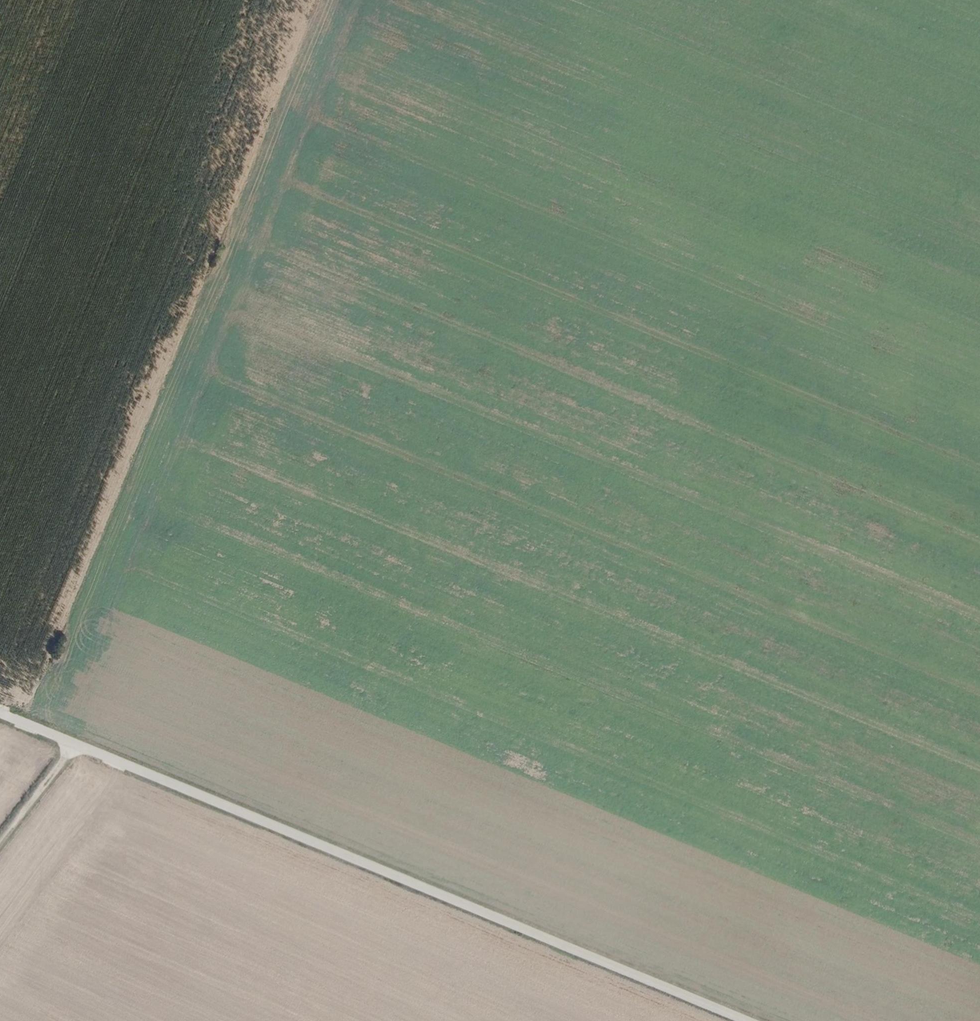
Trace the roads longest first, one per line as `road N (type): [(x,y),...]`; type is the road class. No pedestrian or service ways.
road 1 (track): [(0,714),(744,1020)]
road 2 (track): [(0,843),(74,745)]

